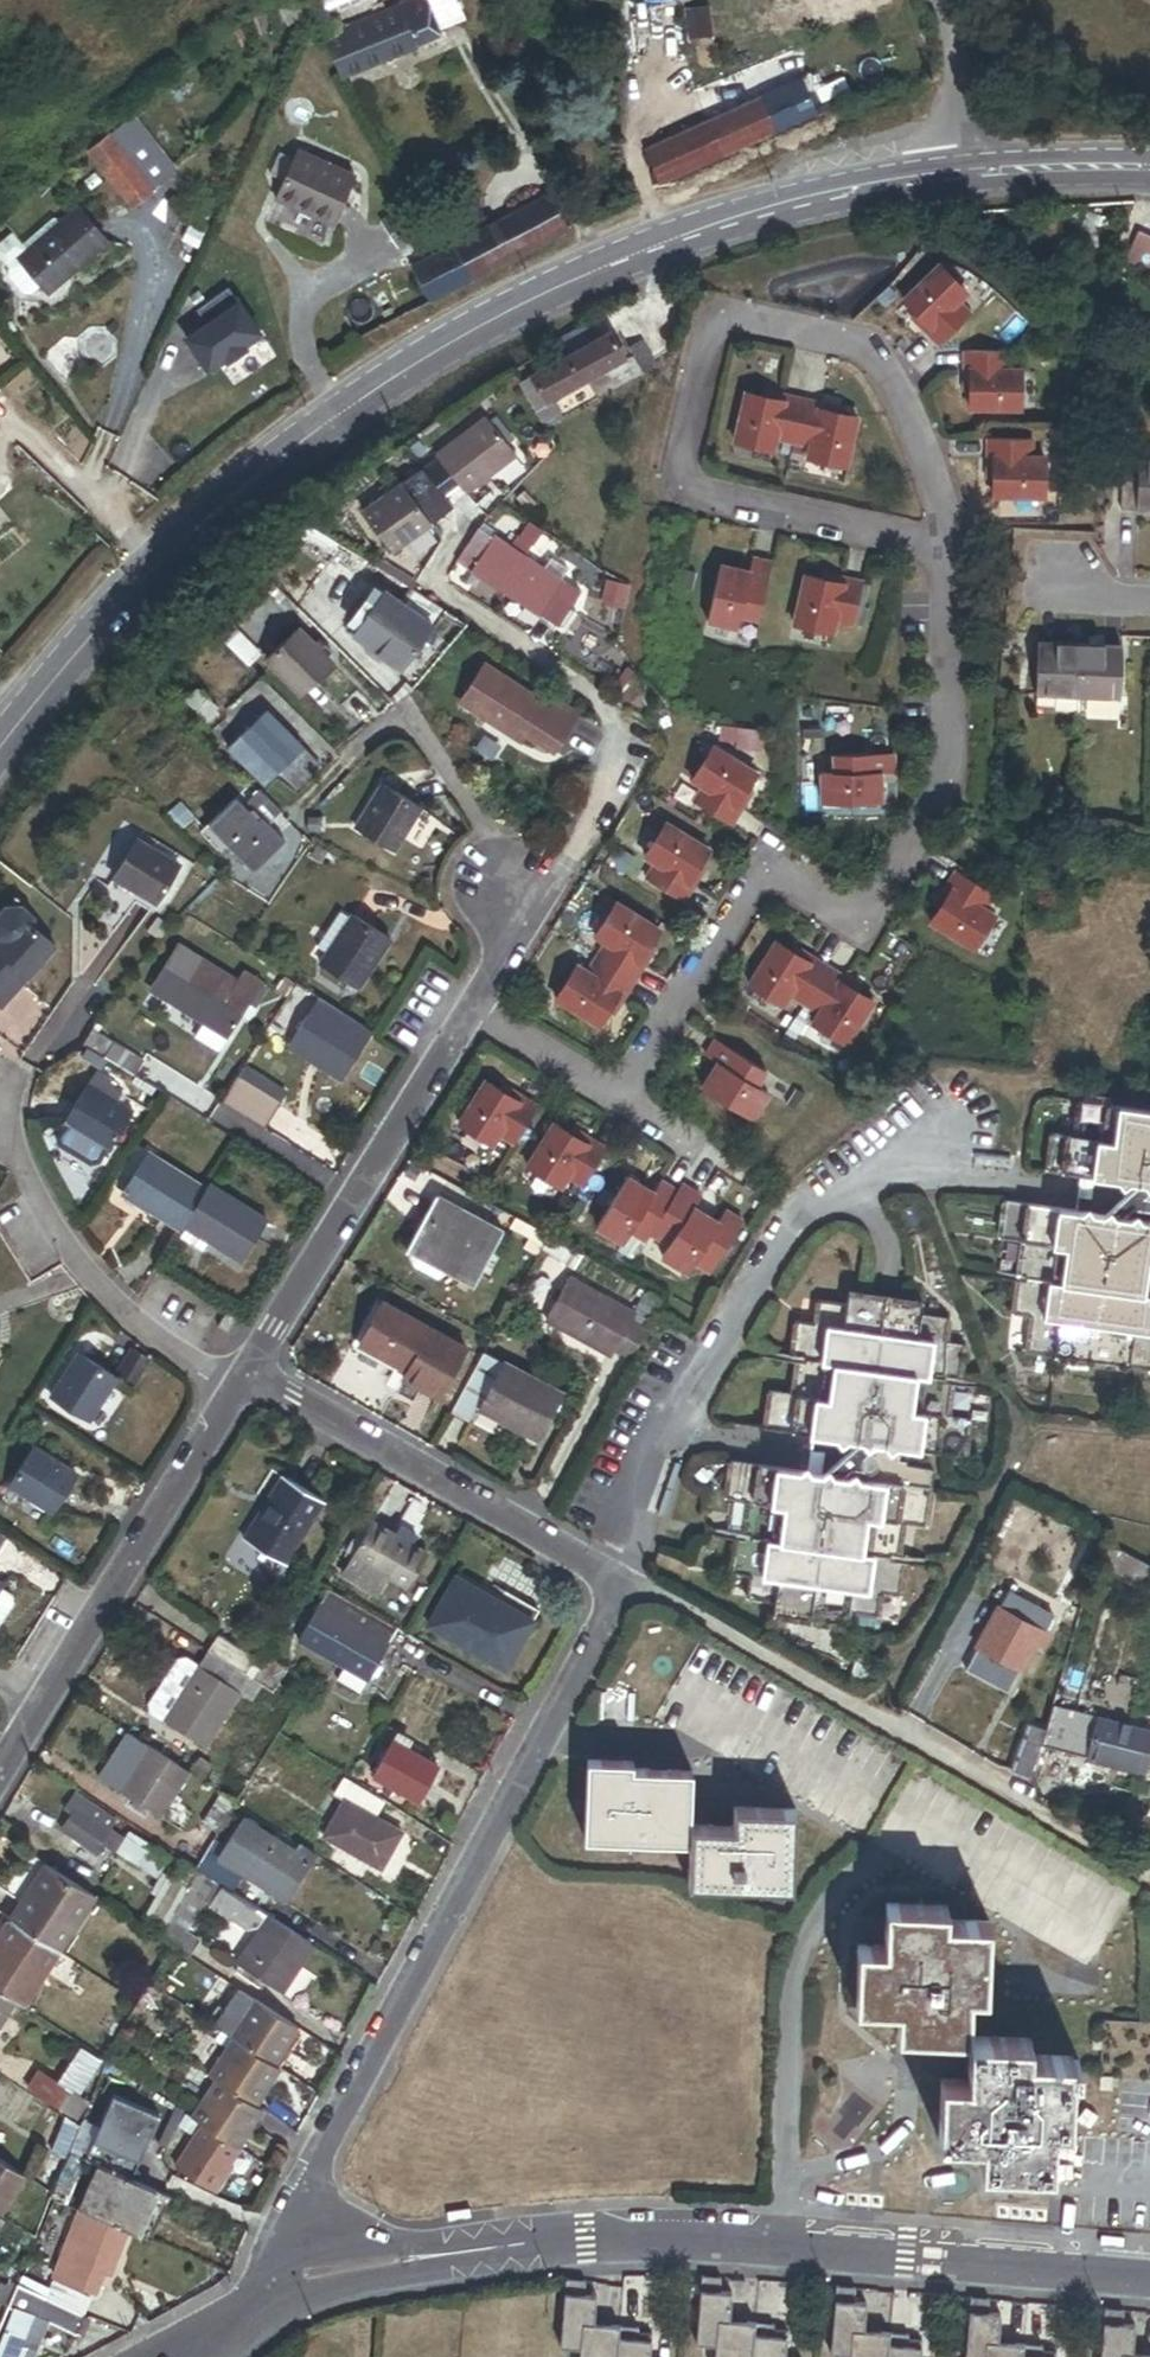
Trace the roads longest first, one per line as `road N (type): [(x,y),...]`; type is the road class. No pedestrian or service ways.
road 1 (residential): [(273,2278),(315,2174),(621,1581),(244,1376)]
road 2 (secondary): [(965,174),(772,210),(653,250),(543,296),(424,360),(246,485),(144,578),(0,750)]
road 3 (residential): [(273,2278),(583,2239),(776,2245),(1149,2274)]
road 4 (residential): [(614,1099),(759,869),(861,925),(945,785),(953,735),(948,541)]
road 5 (residential): [(948,541),(938,490),(886,361),(852,332),(725,313),(711,332),(677,465),(690,494)]
road 6 (residential): [(0,1771),(233,1394)]
road 7 (residential): [(244,1376),(467,1012)]
road 8 (residential): [(233,1394),(164,1349),(97,1287),(46,1216),(17,1152),(9,1089)]
road 9 (residential): [(690,494),(948,541)]
road 10 (track): [(1149,98),(1088,81),(997,0)]
road 11 (secondary): [(1149,167),(965,174)]
road 12 (residential): [(940,0),(965,174)]
road 13 (residential): [(467,1012),(614,1099)]
road 14 (residential): [(467,1012),(507,947),(495,889)]

